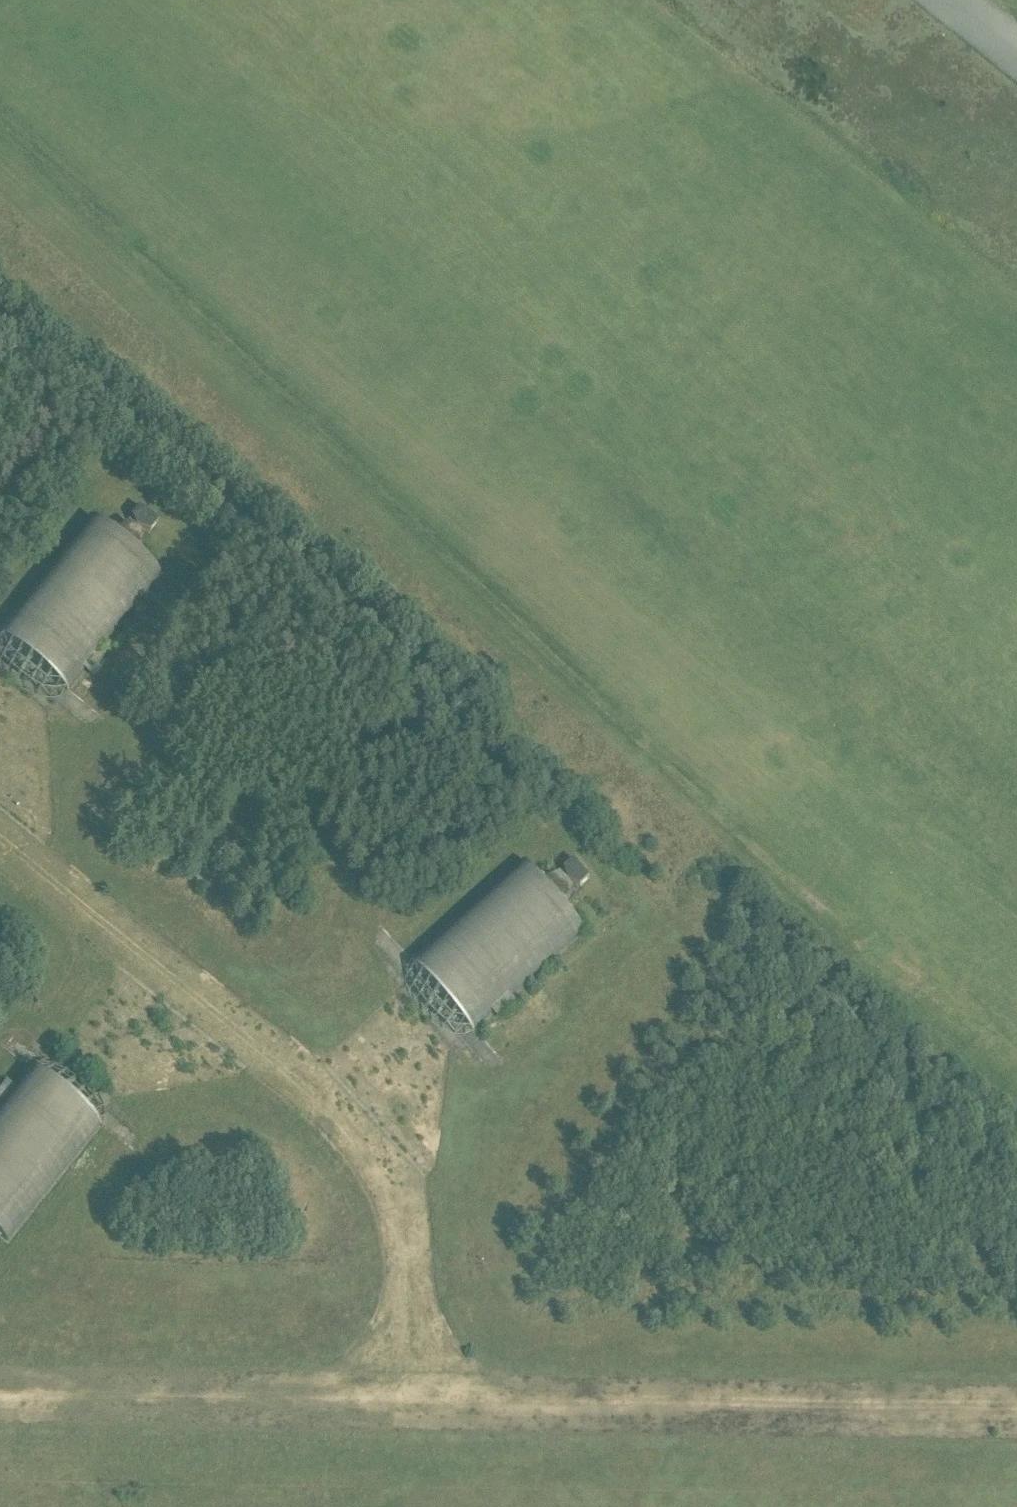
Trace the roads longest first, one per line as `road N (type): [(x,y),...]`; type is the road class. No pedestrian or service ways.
road 1 (track): [(0,1410),(1016,1422)]
road 2 (track): [(0,830),(220,1004),(374,1143),(407,1230),(415,1415)]

